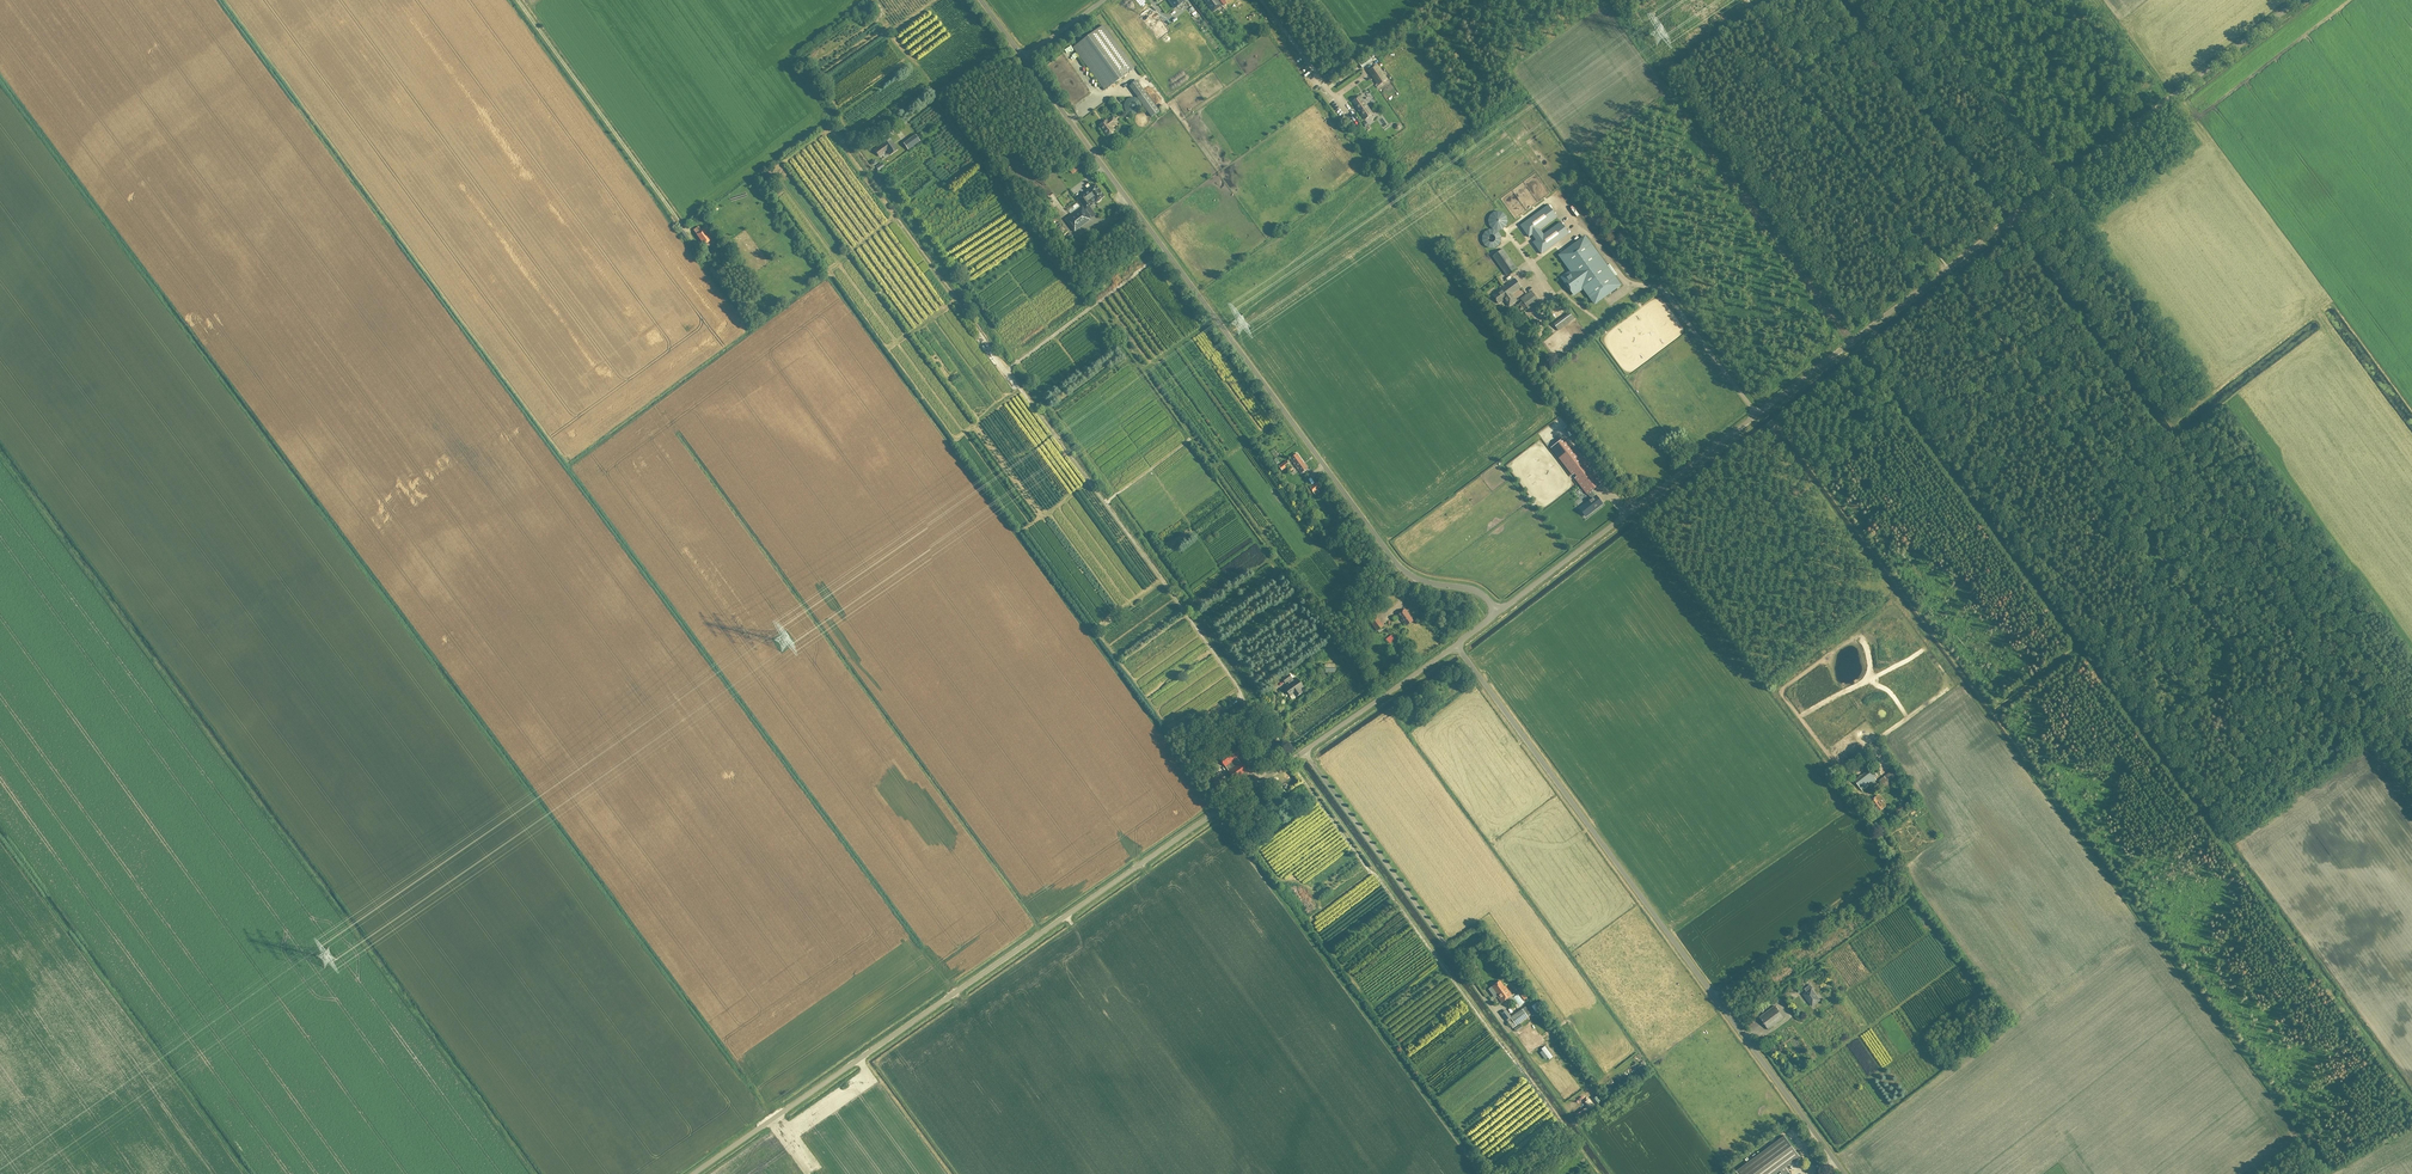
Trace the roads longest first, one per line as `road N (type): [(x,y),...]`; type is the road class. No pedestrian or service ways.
road 1 (track): [(2385,730),(2221,640),(1744,0)]
road 2 (unclassified): [(693,1173),(1455,646)]
road 3 (track): [(1853,0),(2155,402),(2383,725)]
road 4 (unclassified): [(1636,507),(2298,0)]
road 5 (unclassified): [(1498,613),(1480,595),(1425,583),(1396,564),(1024,58)]
road 6 (track): [(843,148),(1234,682),(1266,747)]
road 7 (unclassified): [(1843,1173),(1455,646)]
road 8 (unclassified): [(1636,507),(1538,376),(1539,320)]
road 9 (track): [(1166,251),(1006,372)]
road 10 (unclassified): [(1498,613),(1636,507)]
road 11 (unclassified): [(1354,124),(1261,0)]
road 12 (track): [(2170,98),(2097,0)]

